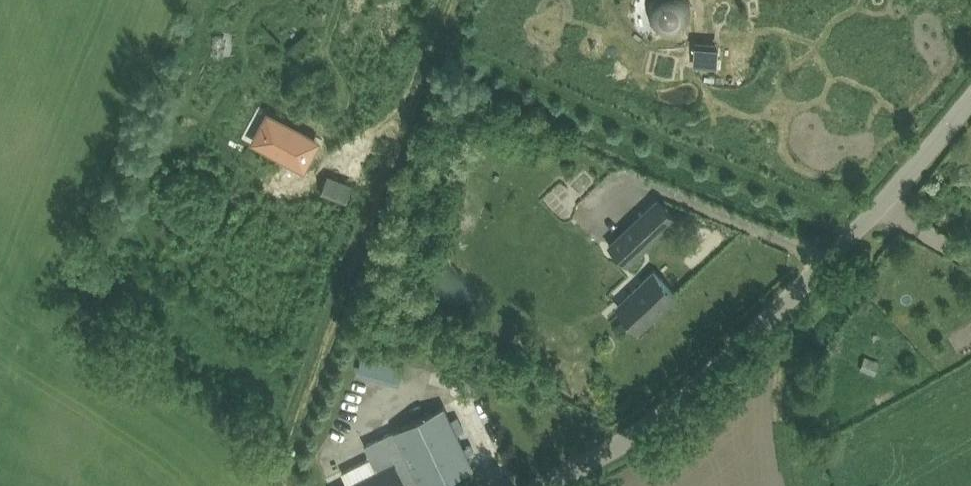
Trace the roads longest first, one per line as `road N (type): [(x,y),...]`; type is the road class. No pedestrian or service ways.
road 1 (unclassified): [(542,485),(660,417),(765,329),(970,102)]

